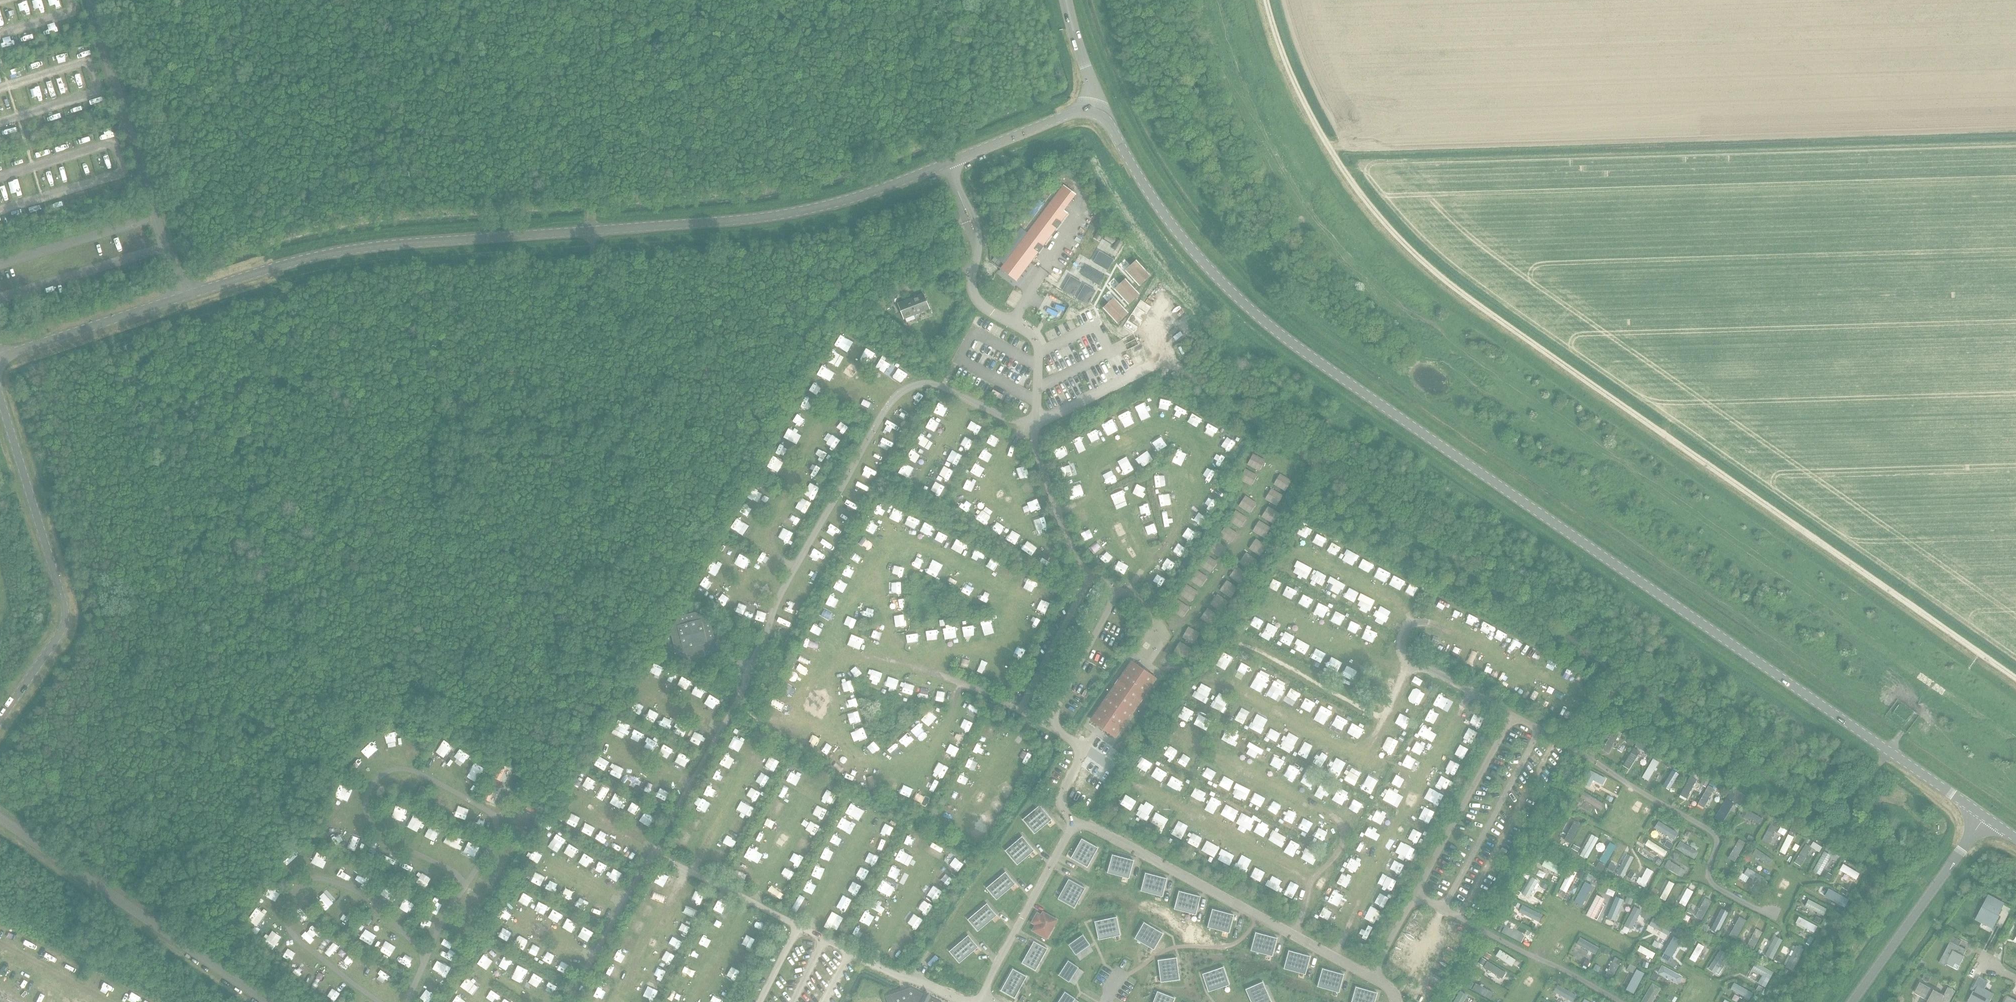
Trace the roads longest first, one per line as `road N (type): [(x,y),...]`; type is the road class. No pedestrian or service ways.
road 1 (tertiary): [(1984,817),(1269,316),(1158,208),(1110,125),(1090,111)]
road 2 (unclassified): [(2015,677),(1433,268),(1381,217),(1328,146),(1268,0)]
road 3 (tertiary): [(181,297),(366,247),(594,235),(787,213),(869,195),(1090,111)]
road 4 (unclassified): [(0,725),(68,626),(68,601),(0,394)]
road 5 (track): [(385,1001),(292,933),(286,908),(293,873),(347,881),(427,952)]
road 6 (unclassified): [(181,297),(90,0)]
road 7 (track): [(463,876),(384,833),(366,811),(370,776),(396,766),(471,798),(499,820)]
road 8 (unclassified): [(1852,1001),(1984,817)]
road 9 (unclassified): [(0,356),(181,297)]
road 10 (track): [(107,1001),(0,945)]

